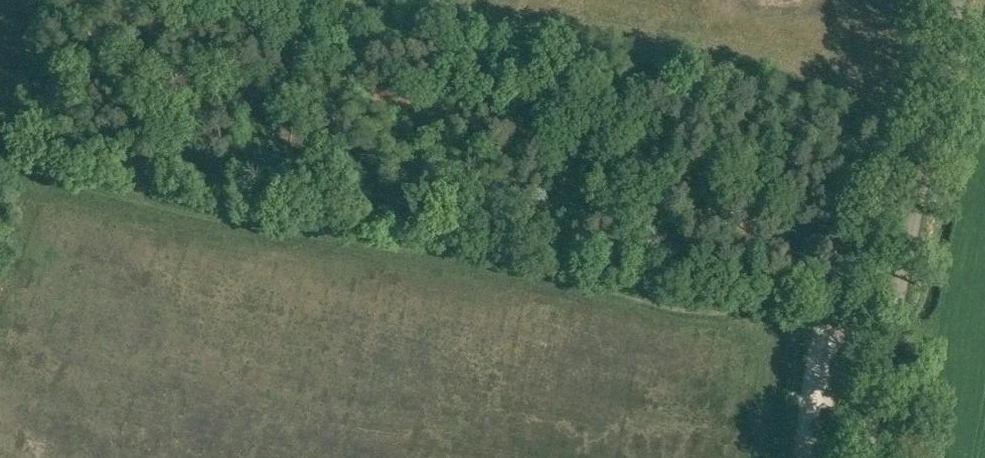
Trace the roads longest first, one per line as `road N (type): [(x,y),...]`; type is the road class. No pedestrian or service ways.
road 1 (unclassified): [(864,457),(958,0)]

